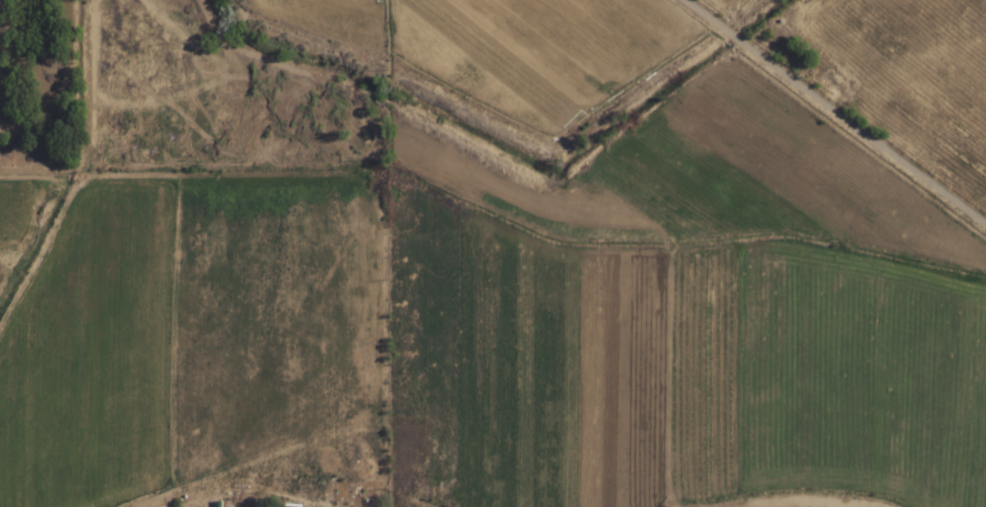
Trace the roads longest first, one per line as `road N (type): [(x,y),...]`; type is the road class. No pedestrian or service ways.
road 1 (residential): [(985,222),(689,0)]

